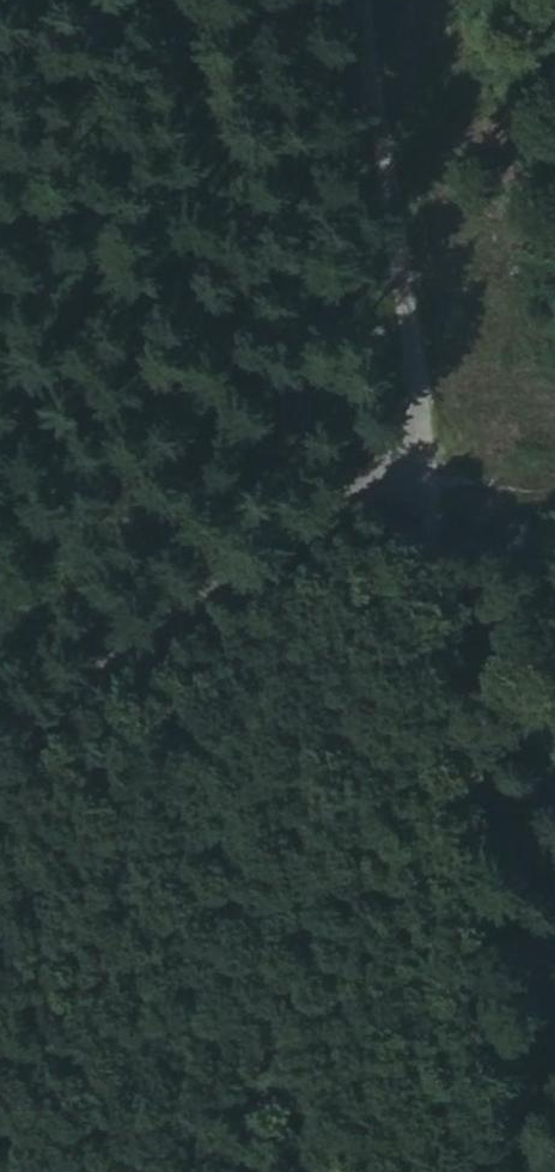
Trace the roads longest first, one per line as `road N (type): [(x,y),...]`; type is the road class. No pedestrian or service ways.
road 1 (track): [(503,1171),(340,0)]
road 2 (track): [(399,433),(0,702)]

